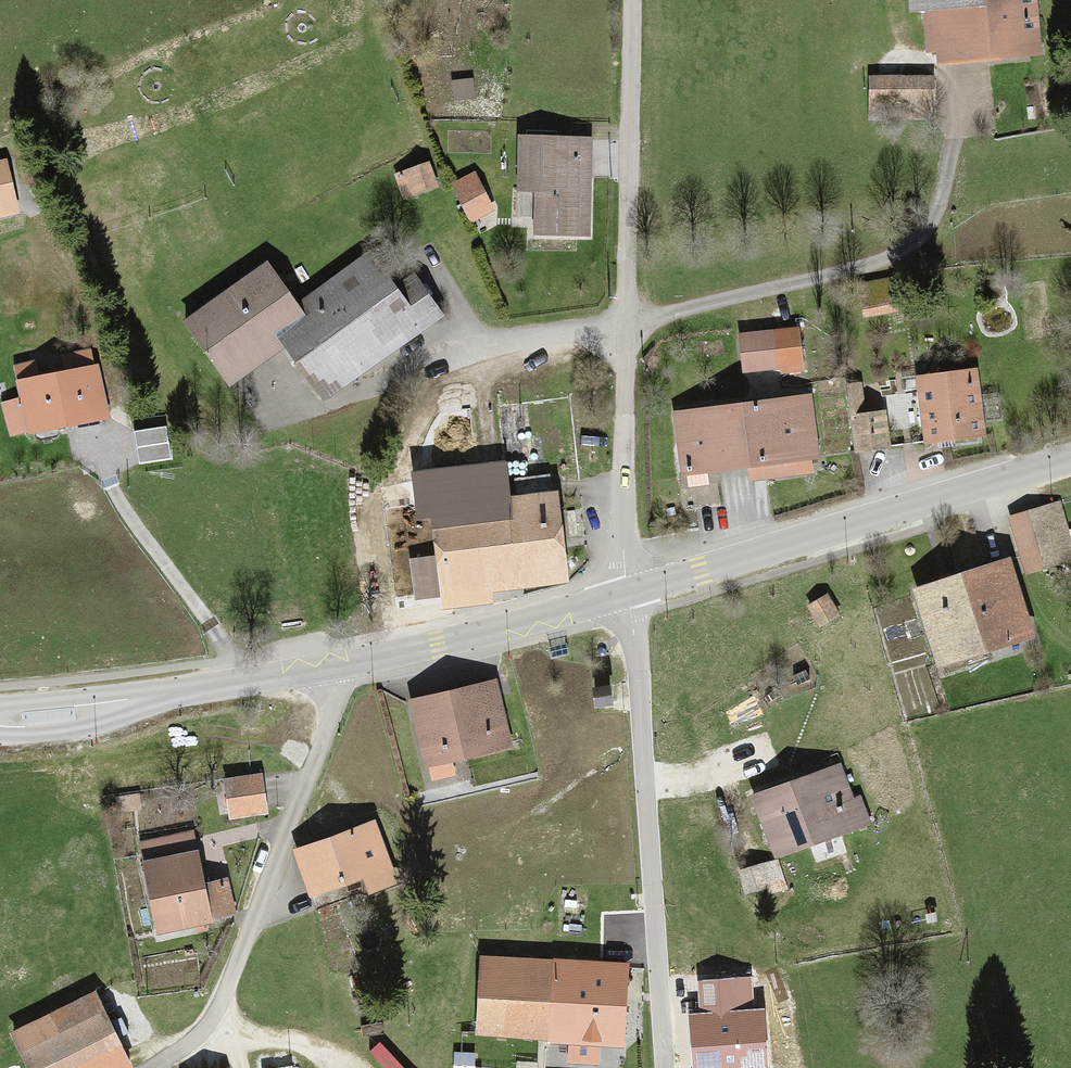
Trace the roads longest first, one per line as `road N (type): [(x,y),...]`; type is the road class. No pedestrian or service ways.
road 1 (unclassified): [(633,0),(623,527),(629,592)]
road 2 (residential): [(666,1067),(629,592)]
road 3 (tertiary): [(629,592),(1070,458)]
road 4 (residential): [(165,1067),(210,1040),(351,665)]
road 5 (tertiary): [(0,714),(351,665)]
road 6 (tertiary): [(351,665),(629,592)]

